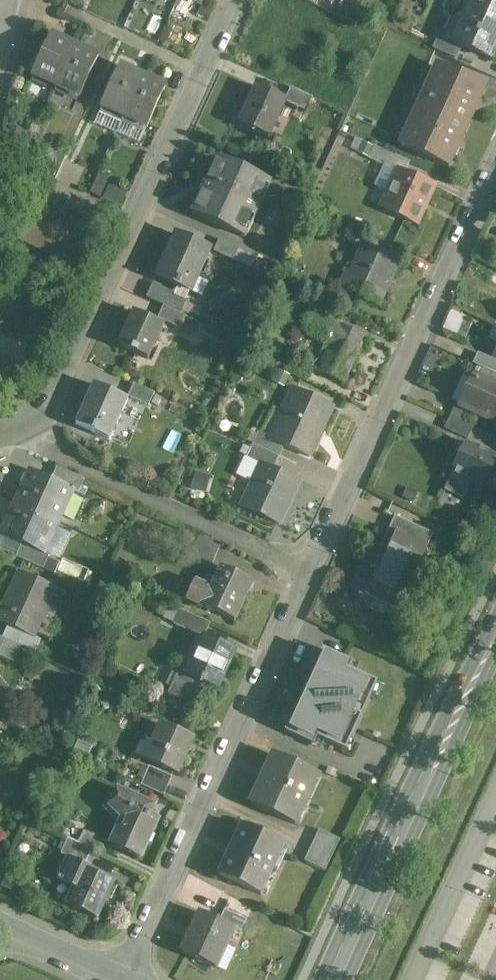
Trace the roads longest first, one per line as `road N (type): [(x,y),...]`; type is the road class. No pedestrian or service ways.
road 1 (residential): [(124,979),(495,167)]
road 2 (residential): [(244,0),(67,399),(23,430),(0,435)]
road 3 (secondary): [(342,979),(495,648)]
road 4 (residential): [(1,921),(120,979)]

